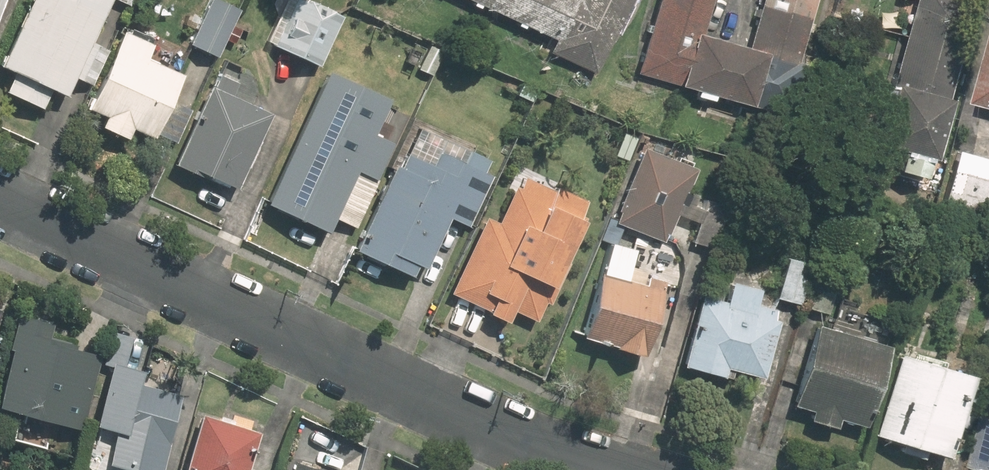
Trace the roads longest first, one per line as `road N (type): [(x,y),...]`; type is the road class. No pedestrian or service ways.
road 1 (residential): [(0,199),(552,458),(596,469)]

